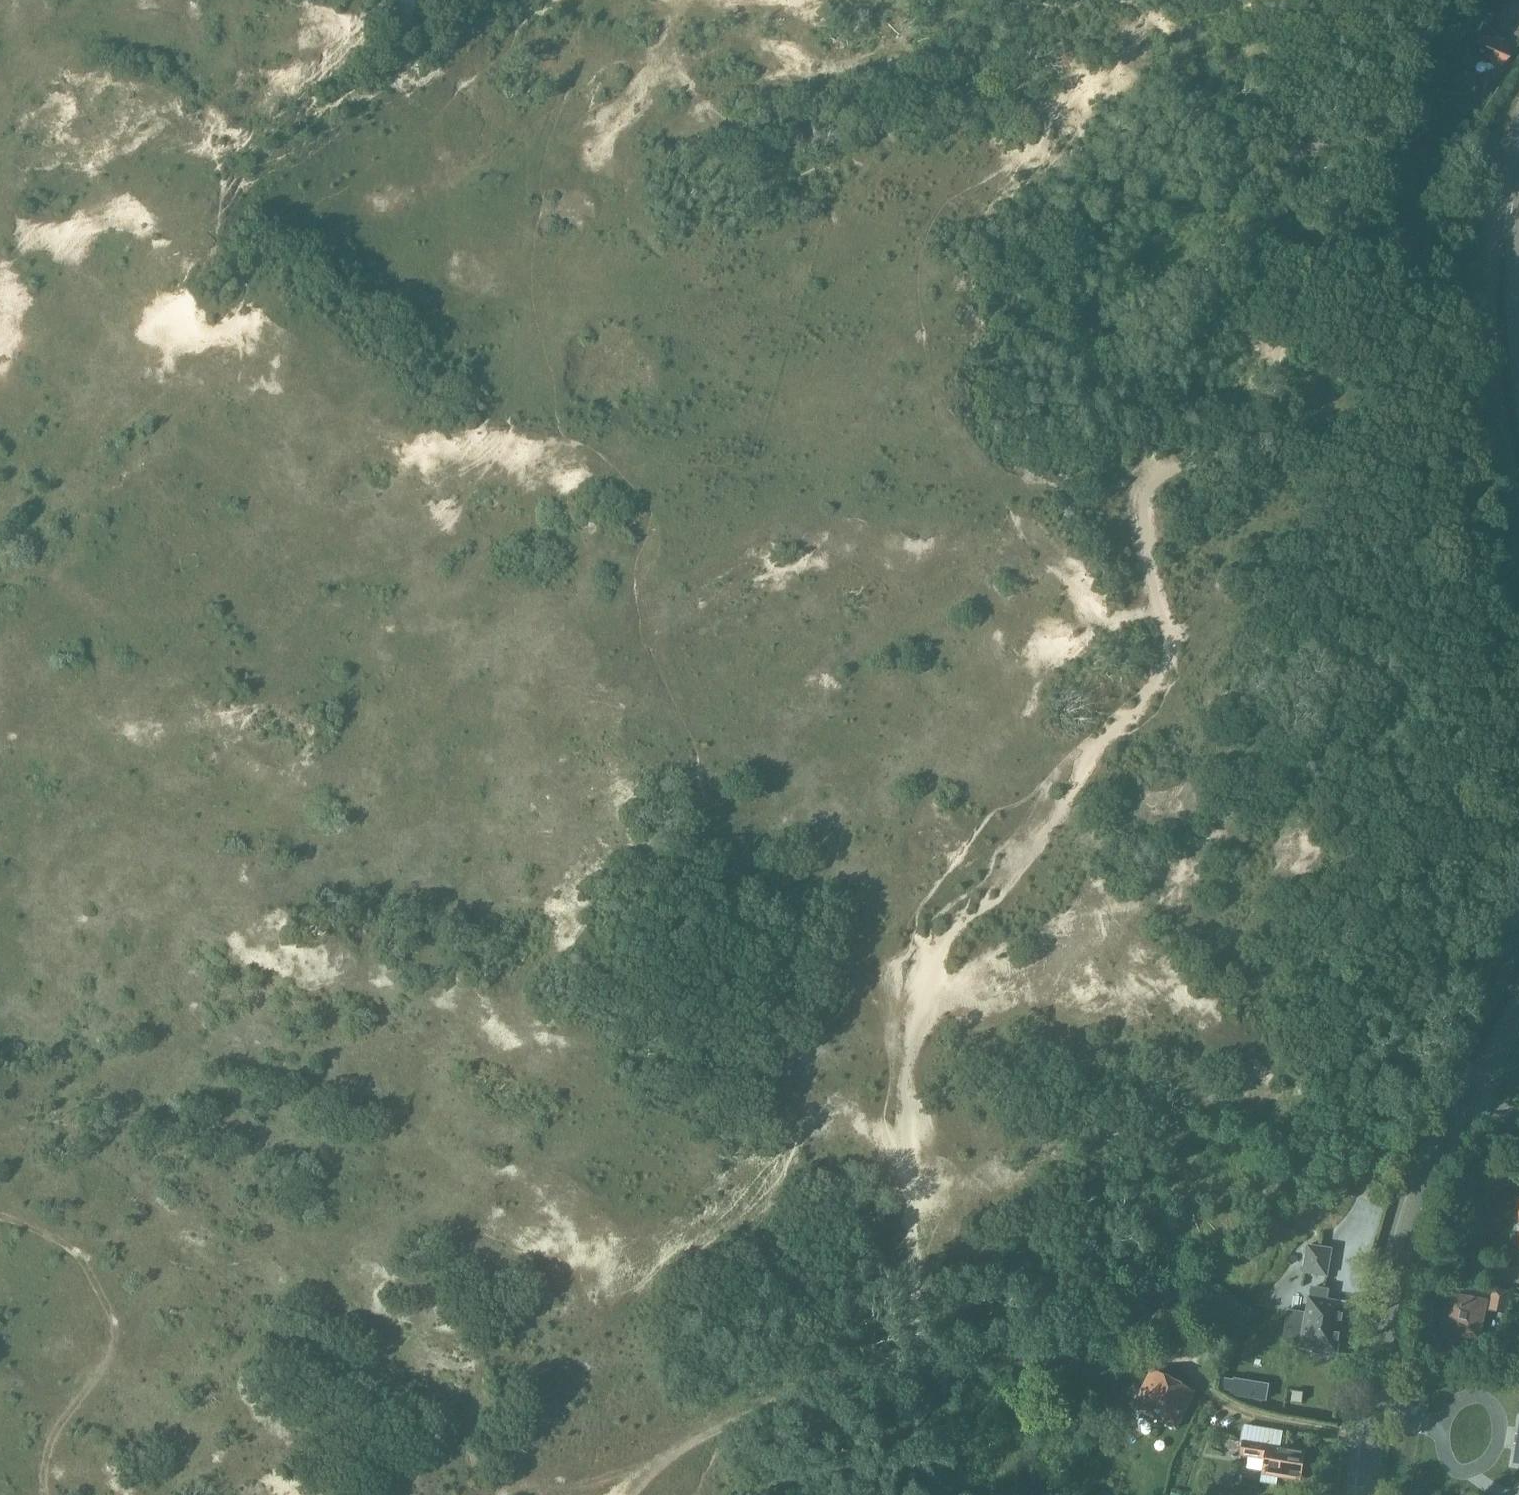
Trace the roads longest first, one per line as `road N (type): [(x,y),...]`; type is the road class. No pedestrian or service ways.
road 1 (secondary): [(1369,1494),(1379,1370),(1422,1188),(1518,1007)]
road 2 (secondary): [(1518,363),(1518,229)]

